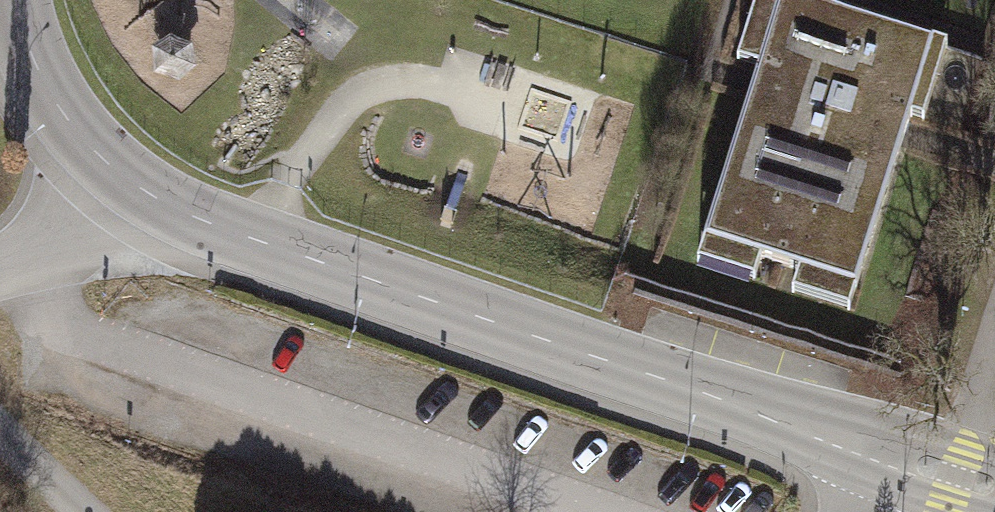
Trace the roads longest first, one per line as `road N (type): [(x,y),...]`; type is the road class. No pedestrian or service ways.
road 1 (tertiary): [(878,449),(254,242),(183,213),(123,176)]
road 2 (tertiary): [(123,176),(85,141),(39,76),(17,0)]
road 3 (residential): [(0,268),(32,258),(88,218),(123,176)]
road 4 (tertiary): [(994,487),(878,449)]

